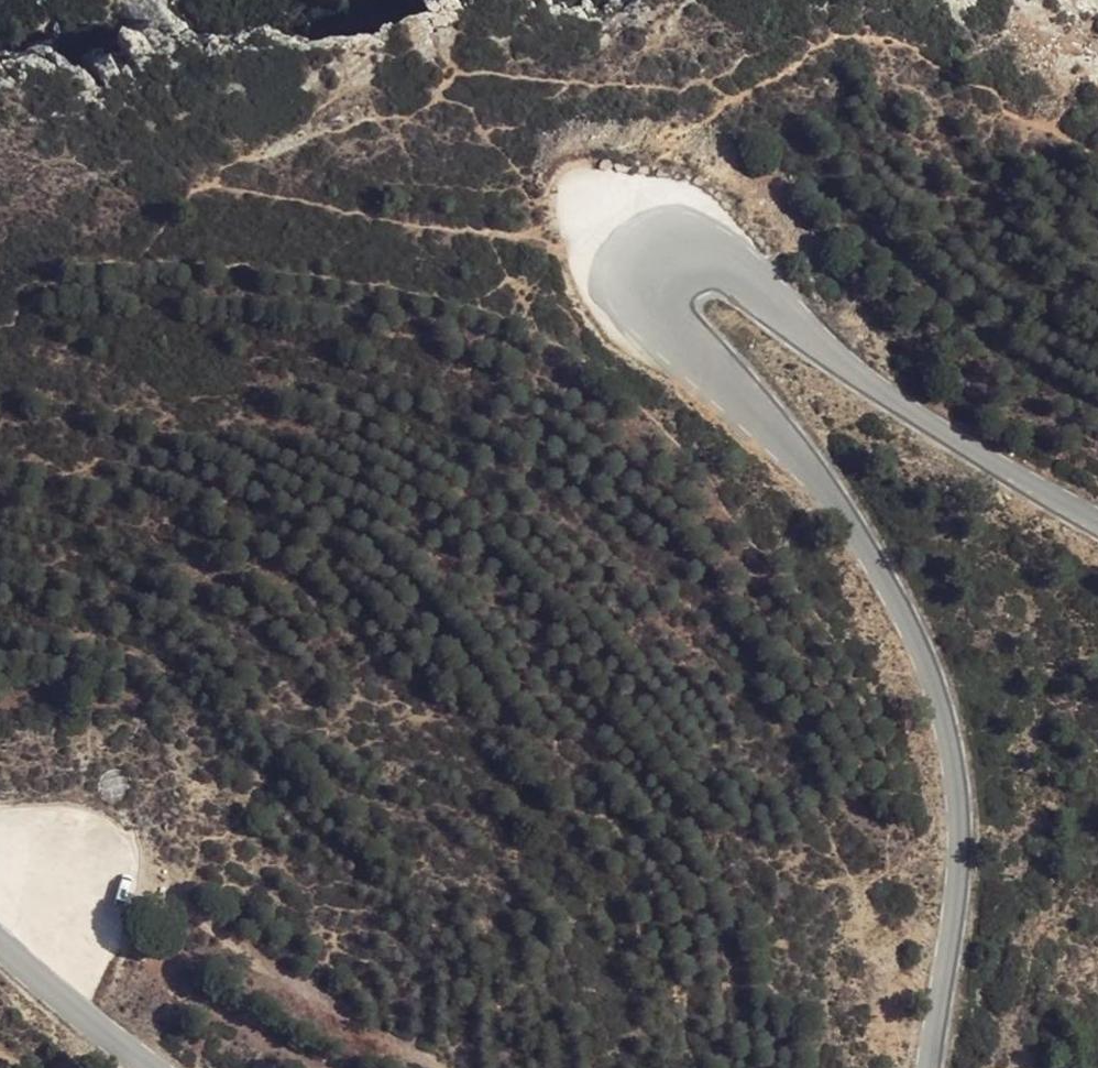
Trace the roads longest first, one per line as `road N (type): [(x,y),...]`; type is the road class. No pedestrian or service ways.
road 1 (tertiary): [(931,1067),(961,835),(954,761),(932,677),(905,616),(831,496),(652,313),(646,273),(680,244),(714,247),(758,297),(865,381),(1097,523)]
road 2 (tertiary): [(0,943),(151,1067)]

